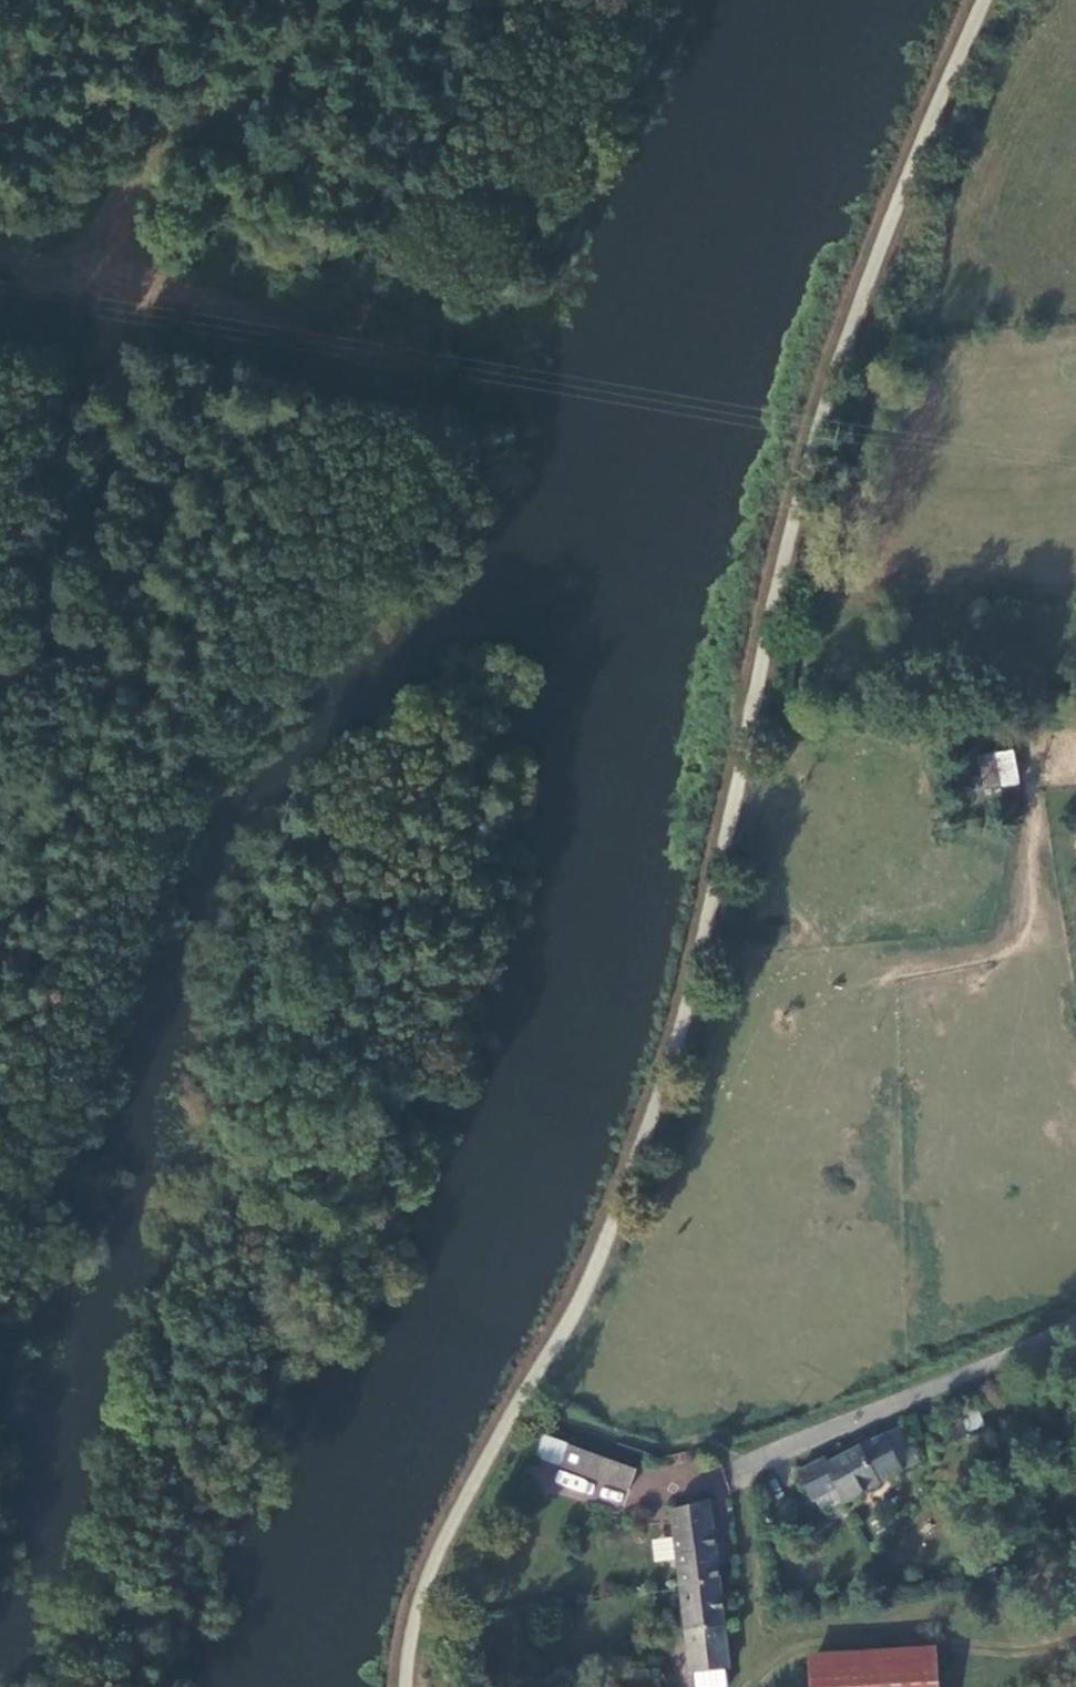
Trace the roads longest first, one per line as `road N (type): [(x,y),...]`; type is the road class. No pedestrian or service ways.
road 1 (unclassified): [(1075,1328),(875,1411),(781,1464),(719,1457)]

